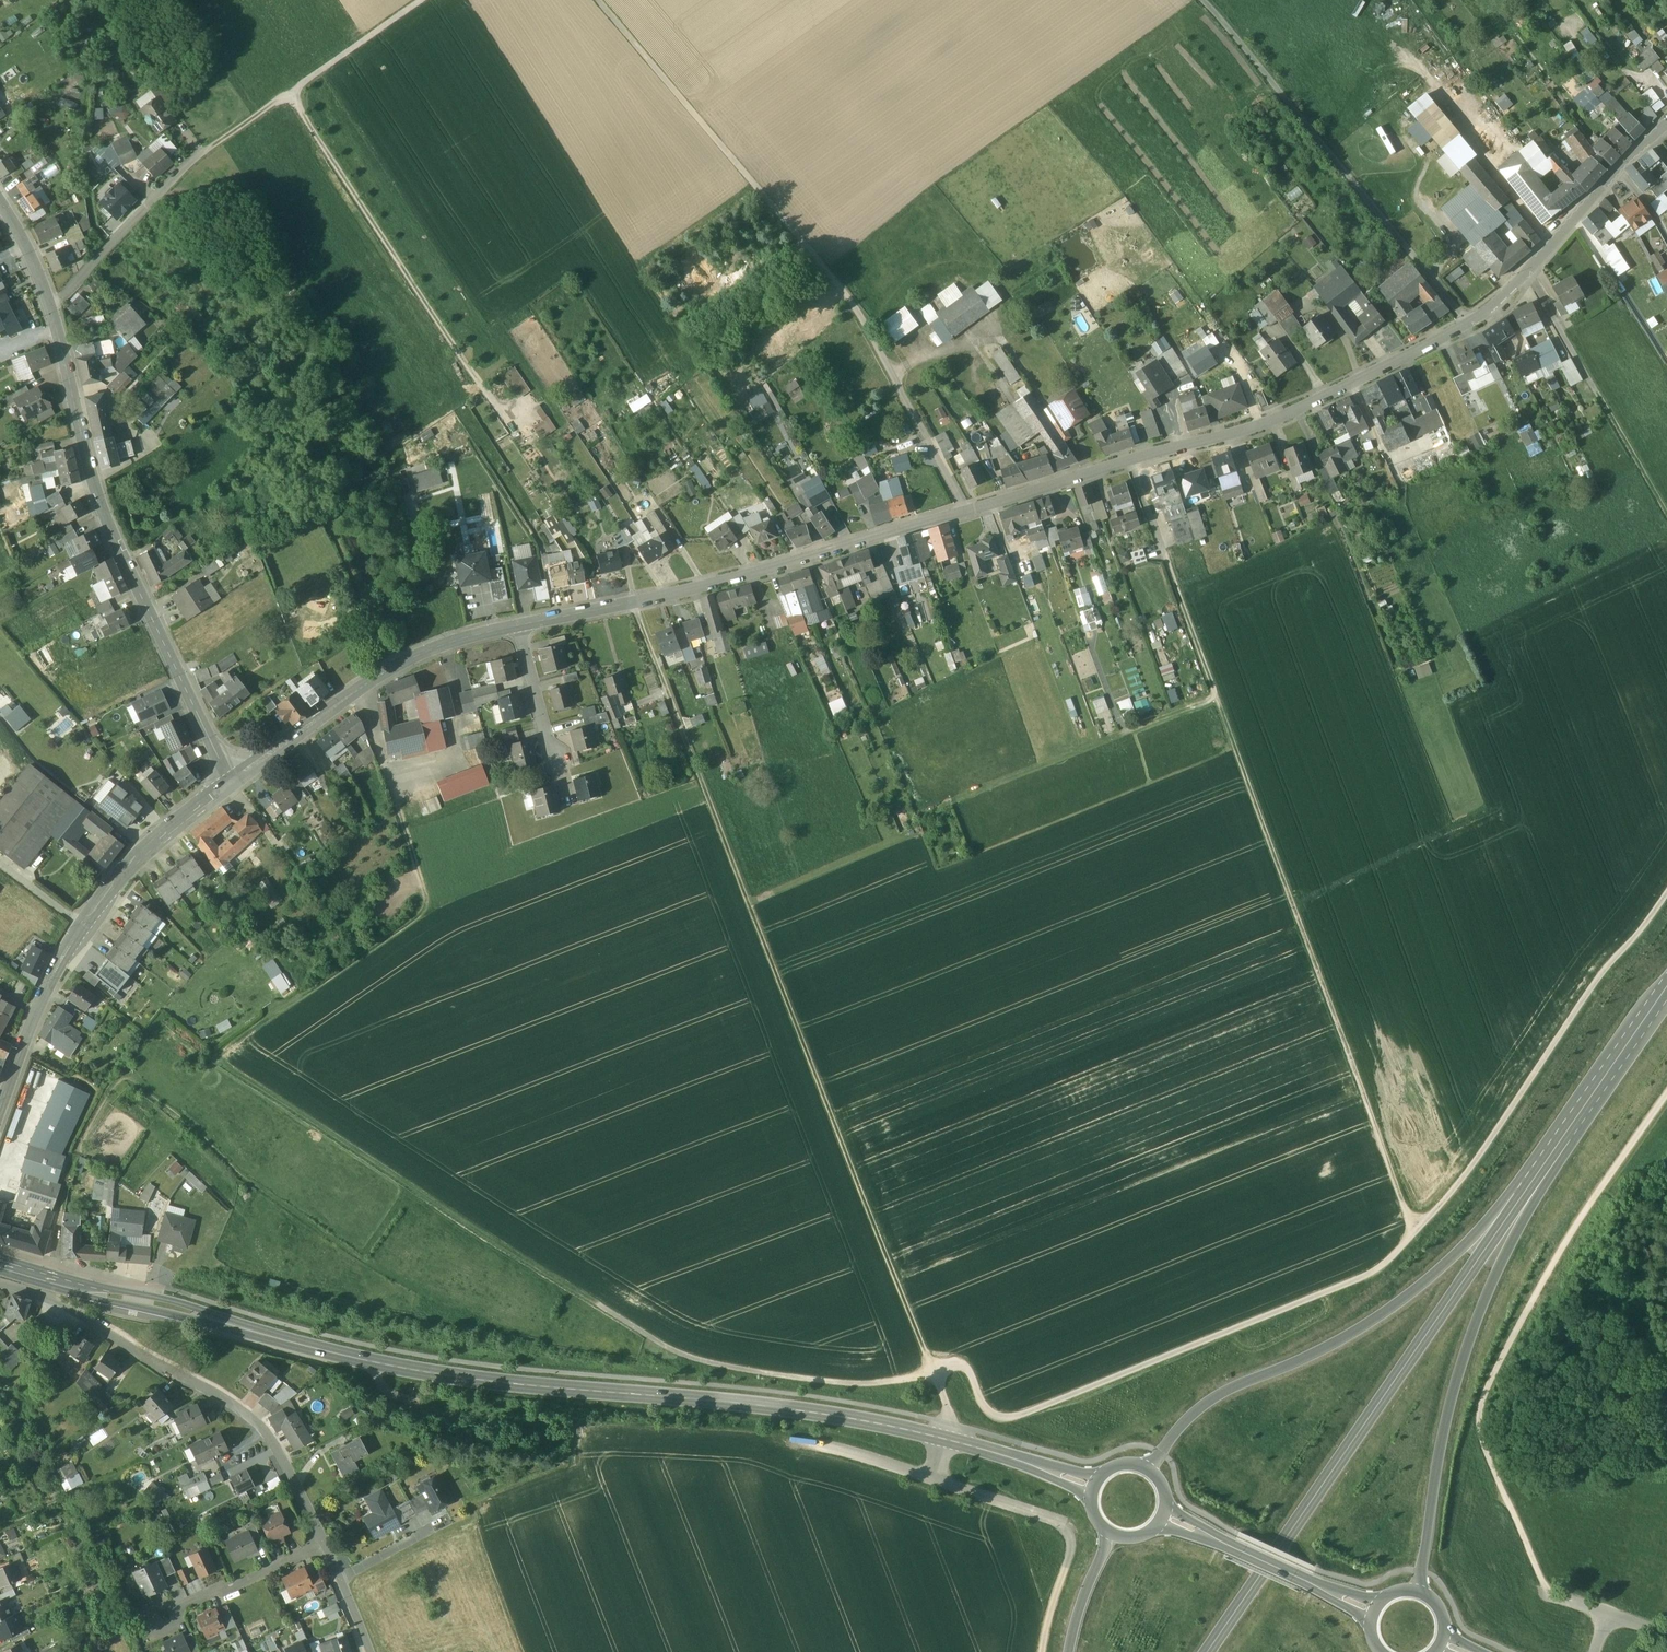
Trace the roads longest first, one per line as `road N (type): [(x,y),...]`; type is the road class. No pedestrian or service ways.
road 1 (residential): [(1666,124),(1619,168),(1502,306),(1270,421),(718,583),(519,625)]
road 2 (track): [(933,1368),(858,1384),(674,1351),(216,1057),(425,911),(429,893),(401,819)]
road 3 (tertiary): [(1093,1489),(916,1433),(816,1413),(390,1366),(0,1261)]
road 4 (track): [(933,1368),(966,1367),(986,1409),(1002,1417),(1378,1268),(1437,1209),(1666,893)]
road 5 (track): [(949,1442),(949,1405),(676,713)]
road 6 (tertiary): [(227,786),(114,539),(51,307),(0,202)]
road 7 (primary): [(1208,1651),(1564,1136)]
road 8 (track): [(1417,1231),(1216,698)]
road 9 (track): [(1547,1596),(1481,1442),(1478,1411),(1593,1196),(1666,1093)]
road 10 (primary): [(1564,1136),(1410,1293),(1322,1350),(1213,1397),(1147,1466)]
road 11 (primary): [(1421,1590),(1437,1464),(1469,1345),(1564,1136)]
road 12 (track): [(596,0),(830,274),(871,336)]
road 13 (residential): [(323,1542),(259,1425),(70,1312),(0,1286)]
road 14 (track): [(1202,0),(1469,323)]
road 15 (tertiary): [(0,1110),(44,995),(82,925),(148,846),(227,786)]
road 16 (track): [(288,93),(503,418)]
road 17 (residential): [(519,625),(443,643),(398,665),(227,786)]
road 18 (track): [(1529,273),(1666,511)]
road 19 (track): [(421,0),(212,144)]
road 20 (secondary): [(1372,1612),(1164,1516)]
road 21 (residential): [(569,802),(519,625)]
road 22 (primary): [(1564,1136),(1666,988)]
road 23 (residential): [(323,1542),(167,1612)]
road 24 (track): [(1043,1651),(1073,1541),(1065,1526)]
road 25 (primary): [(1104,1528),(1068,1651)]

